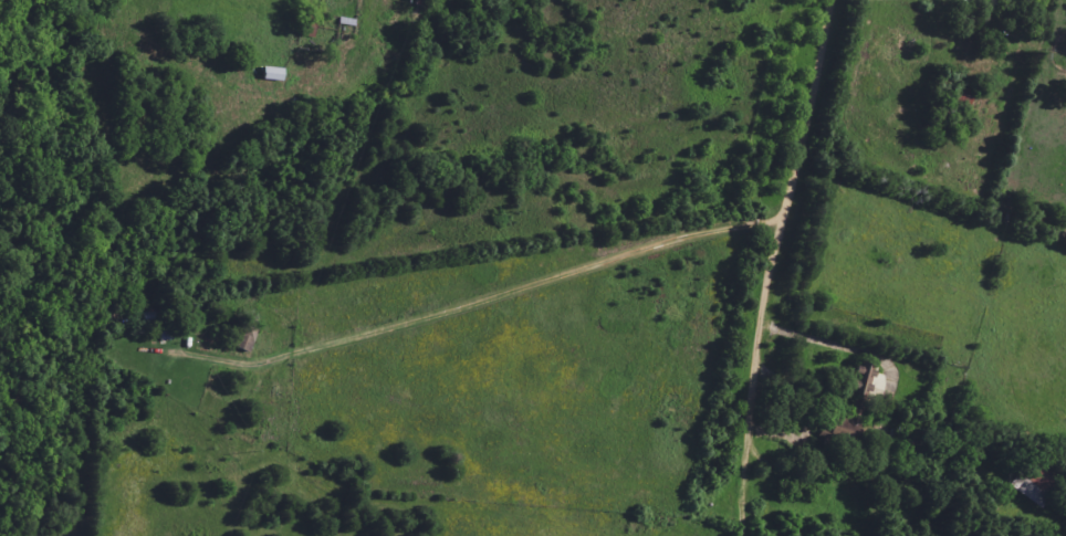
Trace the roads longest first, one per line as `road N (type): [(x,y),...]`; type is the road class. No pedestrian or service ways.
road 1 (residential): [(830,0),(761,284),(737,535)]

